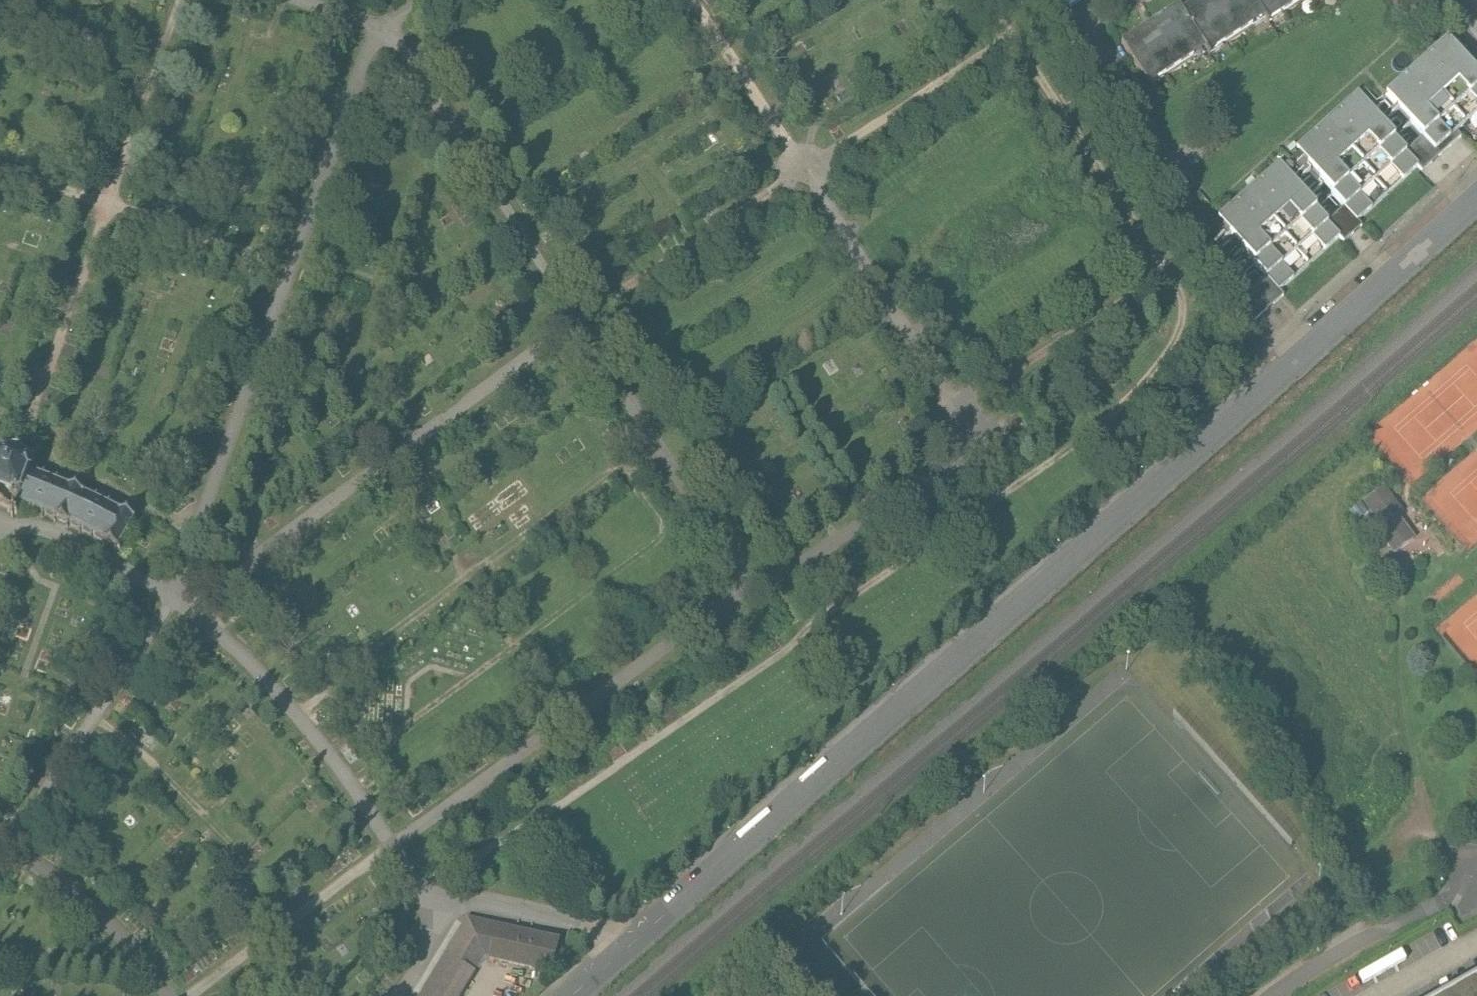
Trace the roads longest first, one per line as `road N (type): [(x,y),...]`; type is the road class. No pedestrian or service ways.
road 1 (residential): [(1476,203),(571,995)]

